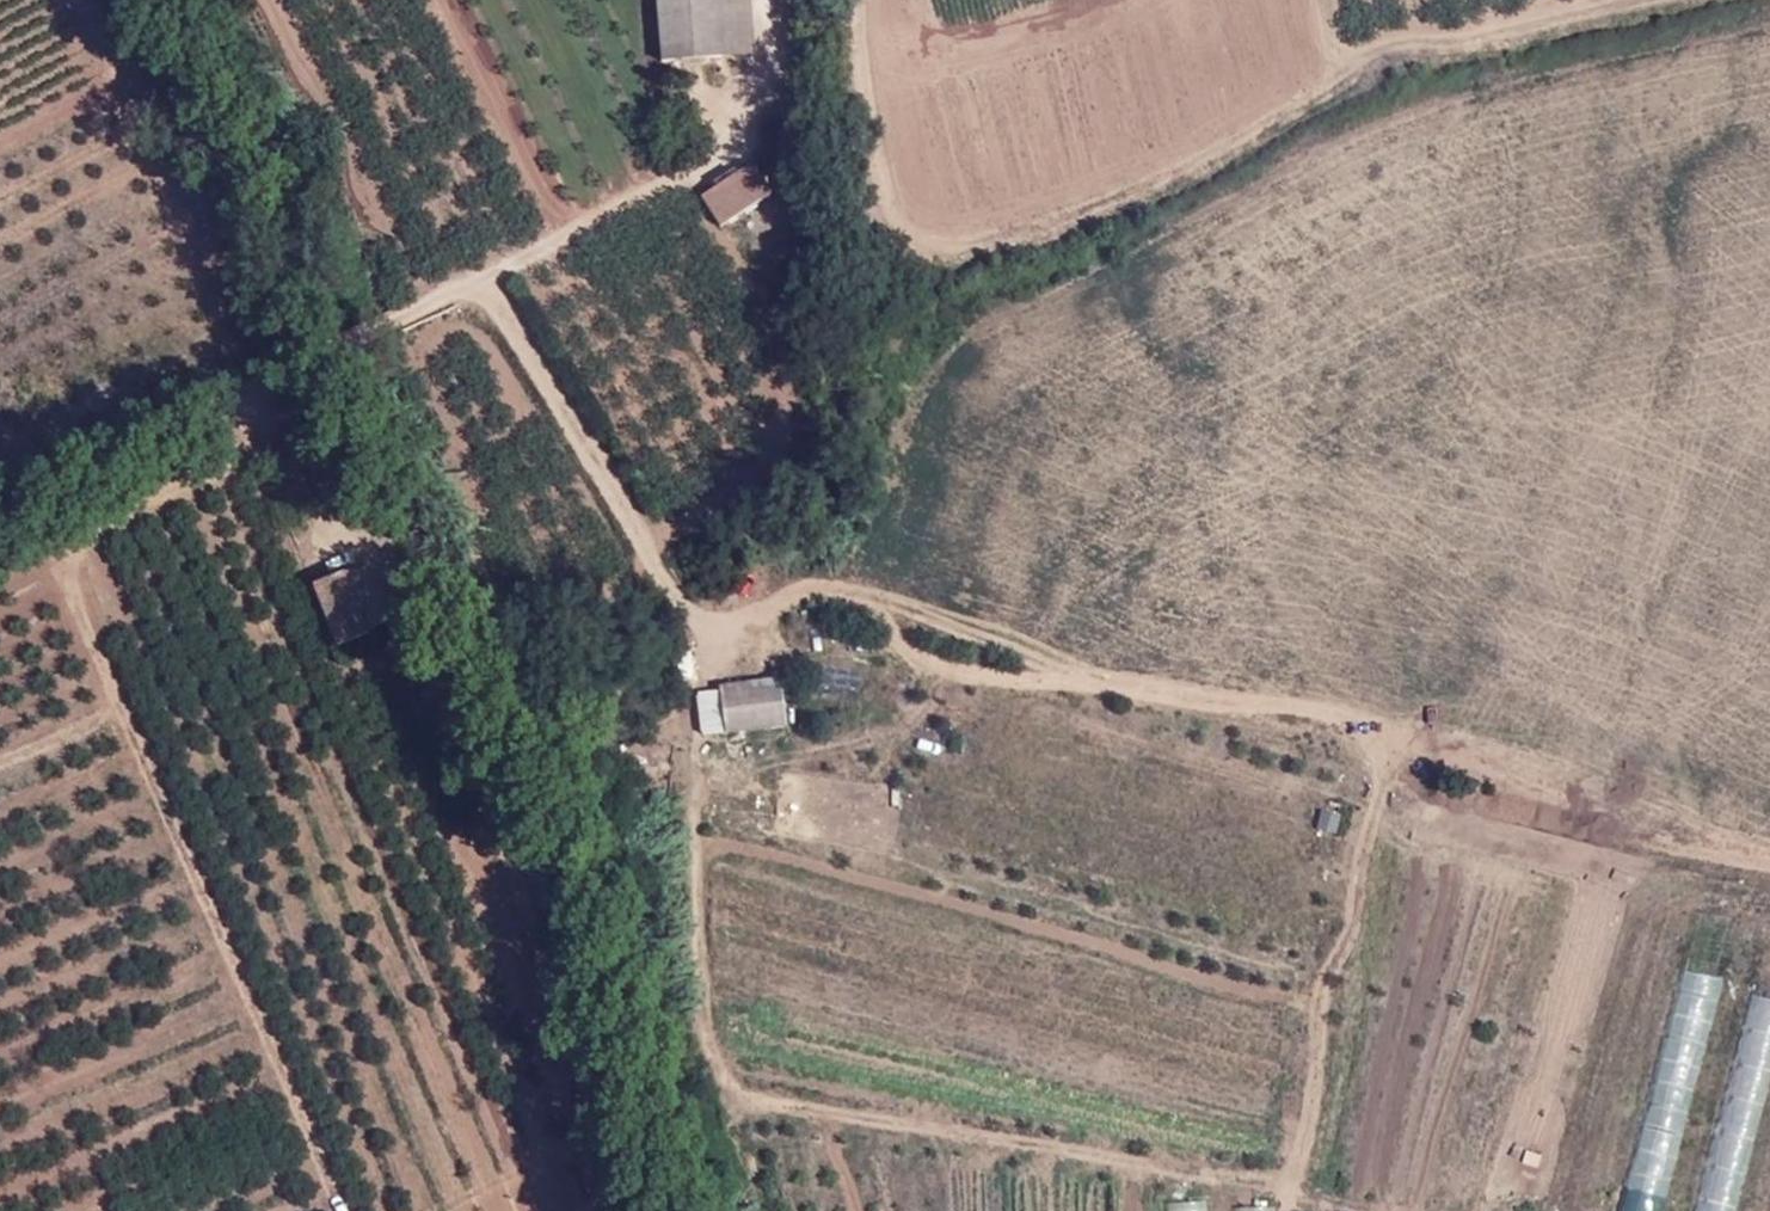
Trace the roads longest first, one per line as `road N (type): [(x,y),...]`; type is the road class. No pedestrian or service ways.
road 1 (track): [(1641,0),(1495,36),(1387,41),(1342,62),(1207,159),(977,240),(931,234),(895,176),(868,72),(862,0)]

